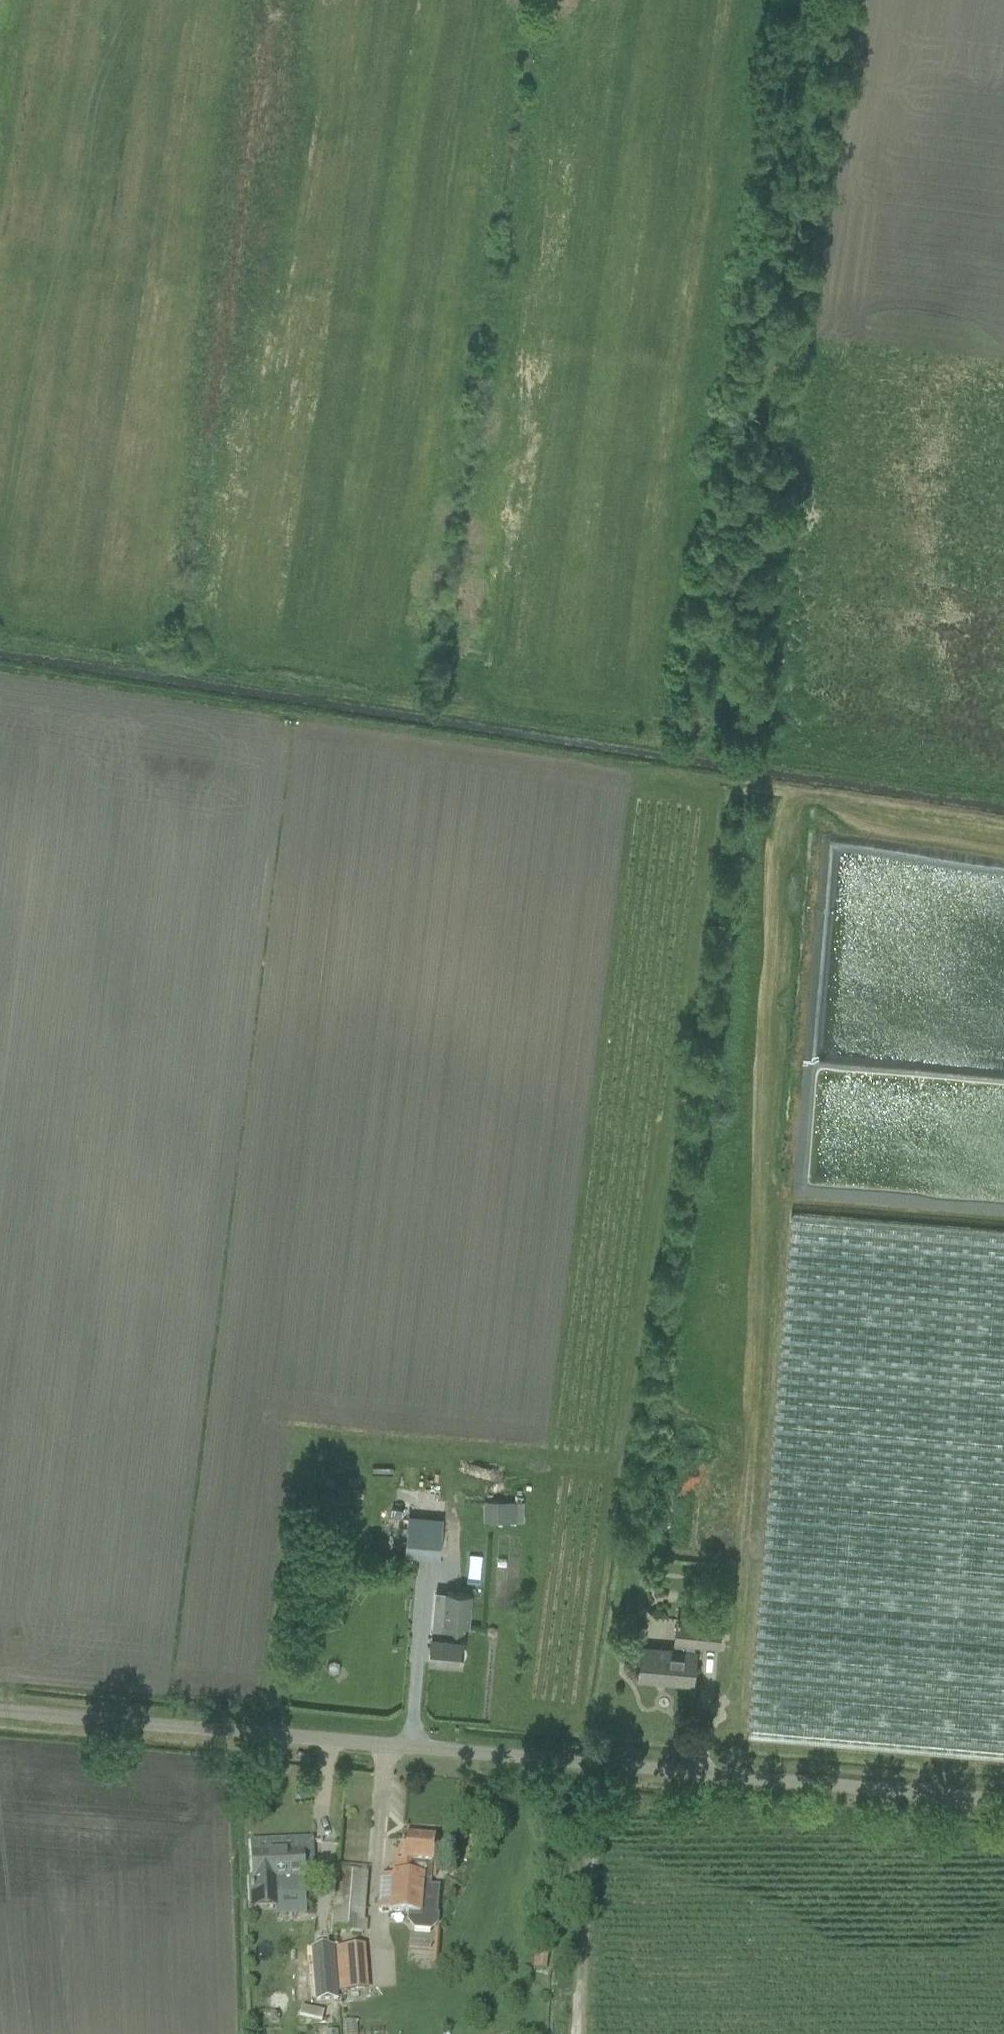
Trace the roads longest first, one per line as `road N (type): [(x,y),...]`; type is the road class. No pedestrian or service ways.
road 1 (unclassified): [(1003,1793),(0,1704)]

